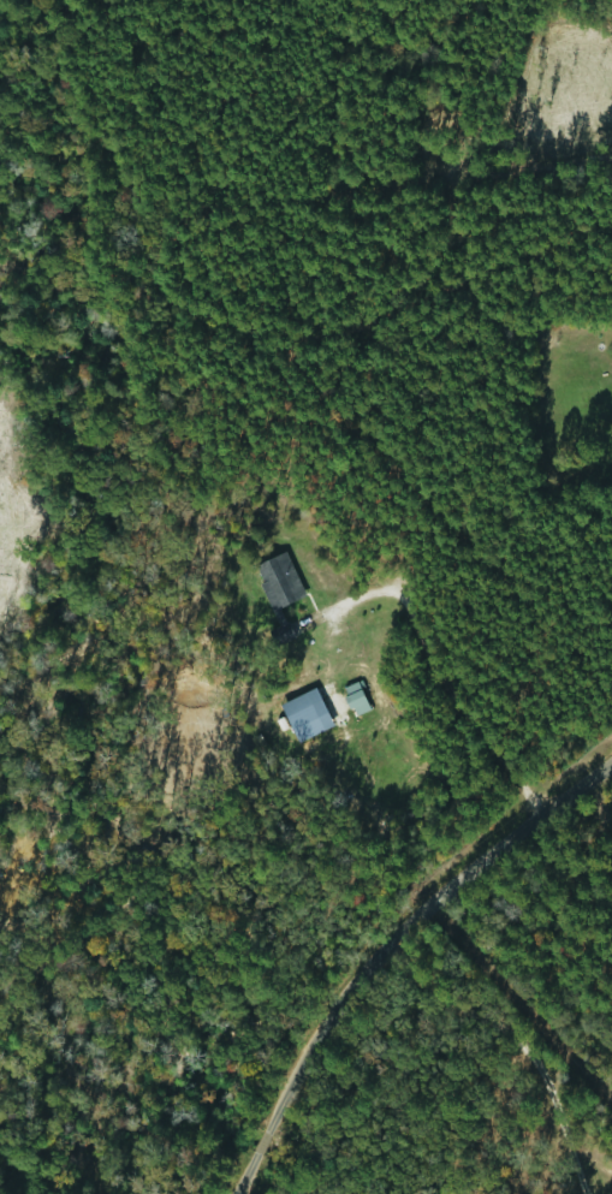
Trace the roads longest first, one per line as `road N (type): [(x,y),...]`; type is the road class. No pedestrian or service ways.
road 1 (residential): [(399,920),(610,1178)]

